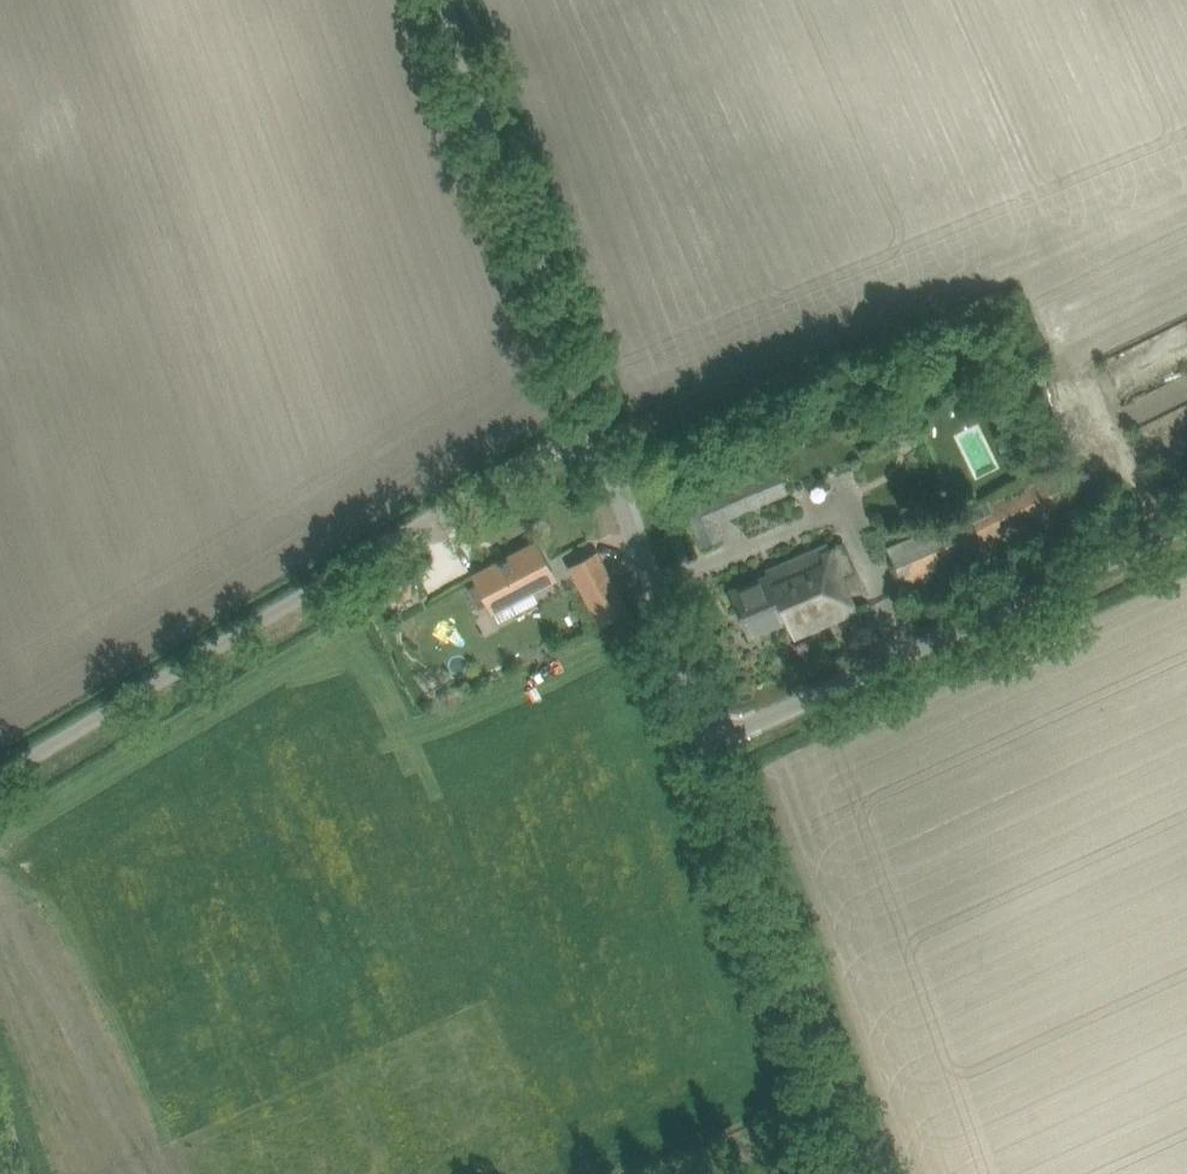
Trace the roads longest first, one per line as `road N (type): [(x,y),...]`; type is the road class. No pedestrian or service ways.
road 1 (unclassified): [(0,775),(594,424)]
road 2 (unclassified): [(702,729),(1186,511)]
road 3 (unclassified): [(857,1173),(702,729)]
road 4 (unclassified): [(594,424),(446,0)]
road 5 (unclassified): [(702,729),(594,424)]

